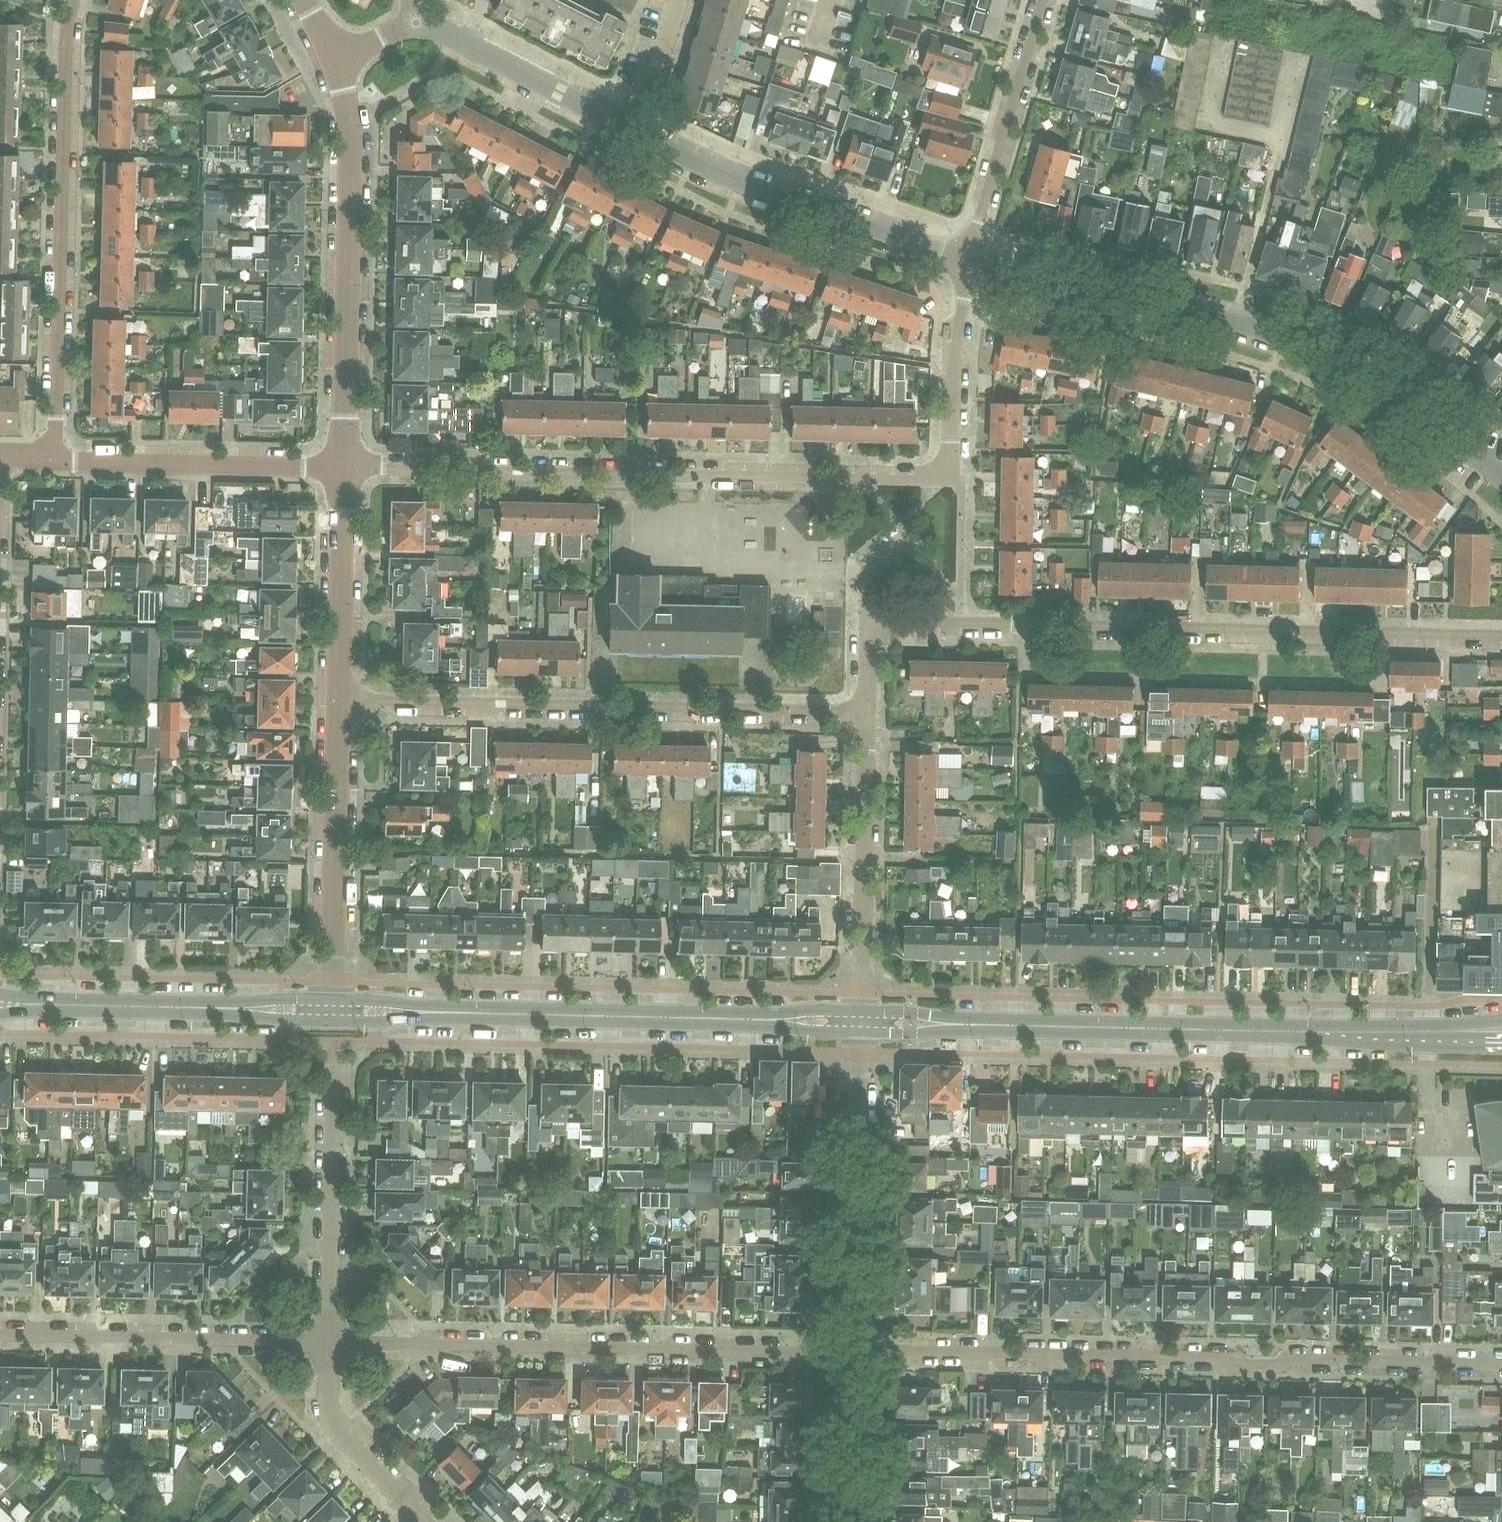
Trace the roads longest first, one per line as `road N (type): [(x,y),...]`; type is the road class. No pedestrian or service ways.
road 1 (residential): [(971,258),(958,336),(953,467),(940,477),(343,467)]
road 2 (residential): [(868,711),(868,622),(1501,639)]
road 3 (residential): [(856,1351),(1501,1363)]
road 4 (primary): [(1501,1038),(861,1021)]
road 5 (unclassified): [(1501,473),(1372,375),(1286,335),(971,258)]
road 6 (residential): [(338,699),(868,711)]
road 7 (primary): [(861,1021),(333,1010)]
road 8 (residential): [(329,1341),(856,1351)]
road 9 (residential): [(55,460),(73,0)]
road 10 (residential): [(343,467),(354,147),(335,55)]
road 11 (unclassified): [(971,258),(756,187),(629,125)]
road 12 (primary): [(333,1010),(0,1005)]
road 13 (residential): [(856,1351),(861,1021)]
road 14 (residential): [(0,1332),(329,1341)]
road 15 (residential): [(333,1010),(338,699)]
road 16 (residential): [(861,1021),(868,711)]
road 17 (residential): [(329,1341),(333,1060)]
road 18 (residential): [(1045,0),(971,258)]
road 19 (residential): [(55,460),(300,466)]
road 20 (unclassified): [(629,125),(454,35),(417,25)]
road 21 (residential): [(338,699),(343,467)]
road 22 (residential): [(429,1521),(329,1410),(329,1341)]
road 23 (residential): [(851,1521),(856,1351)]
road 24 (residential): [(629,125),(677,0)]

